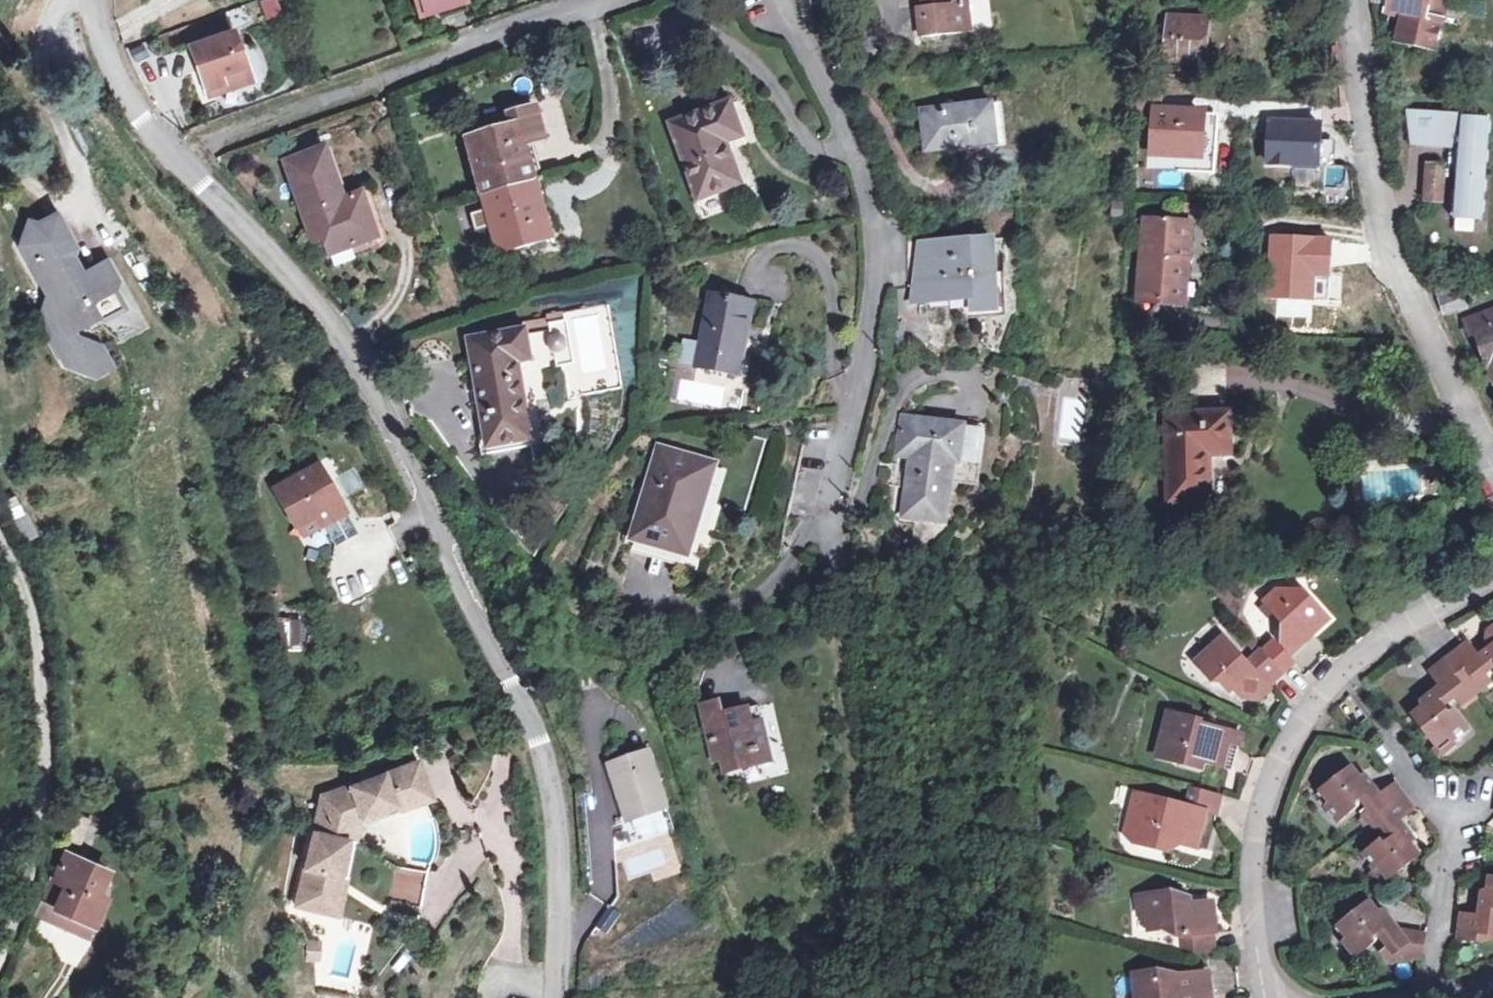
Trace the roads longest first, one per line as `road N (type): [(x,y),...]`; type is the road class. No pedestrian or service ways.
road 1 (tertiary): [(556,997),(559,844),(549,762),(369,366),(334,316),(132,110),(107,59),(94,0)]
road 2 (residential): [(764,0),(815,71),(856,154),(875,217),(880,275),(869,352),(822,539)]
road 3 (residential): [(1263,997),(1254,873),(1260,817),(1284,760),(1343,669),(1492,564)]
road 4 (residential): [(1492,462),(1397,254),(1374,165),(1357,0)]
road 5 (residential): [(0,531),(18,559),(40,634),(47,766),(44,845),(0,968)]
road 6 (residential): [(1435,994),(1455,819),(1383,733)]
road 7 (residential): [(381,80),(602,0)]

